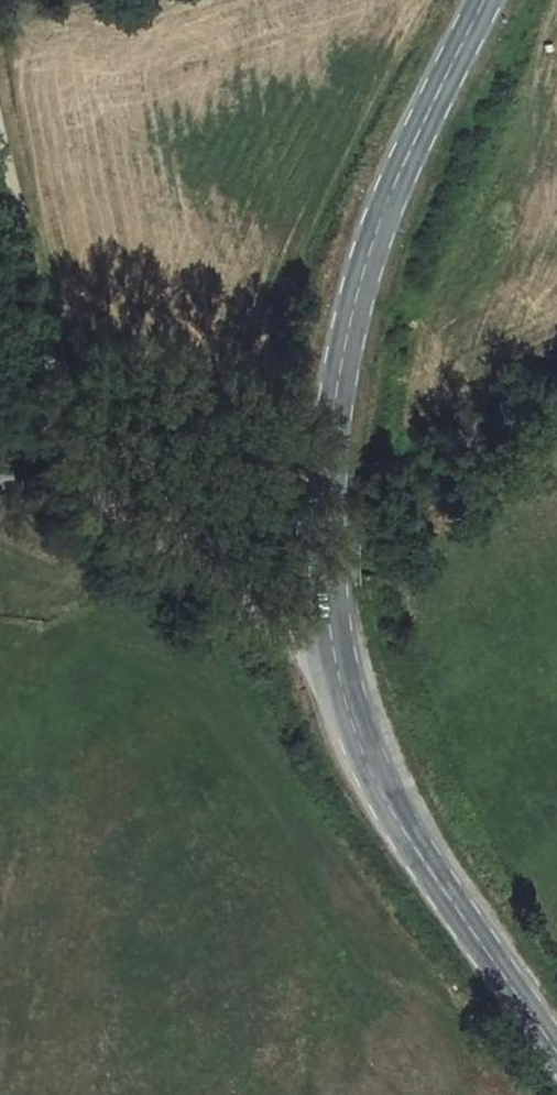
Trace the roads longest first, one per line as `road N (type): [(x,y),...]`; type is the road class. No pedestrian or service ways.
road 1 (tertiary): [(482,0),(363,262),(337,376),(326,587),(334,661),(382,793),(556,1051)]
road 2 (track): [(0,485),(89,487),(130,503),(178,549),(334,661)]
road 3 (track): [(89,487),(0,130)]

